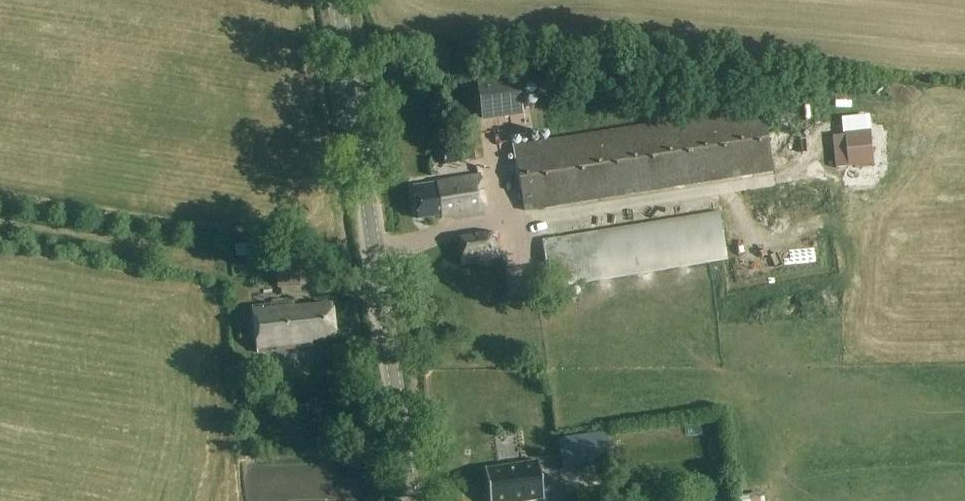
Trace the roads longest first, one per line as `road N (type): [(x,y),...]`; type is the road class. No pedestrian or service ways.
road 1 (tertiary): [(411,500),(338,0)]

